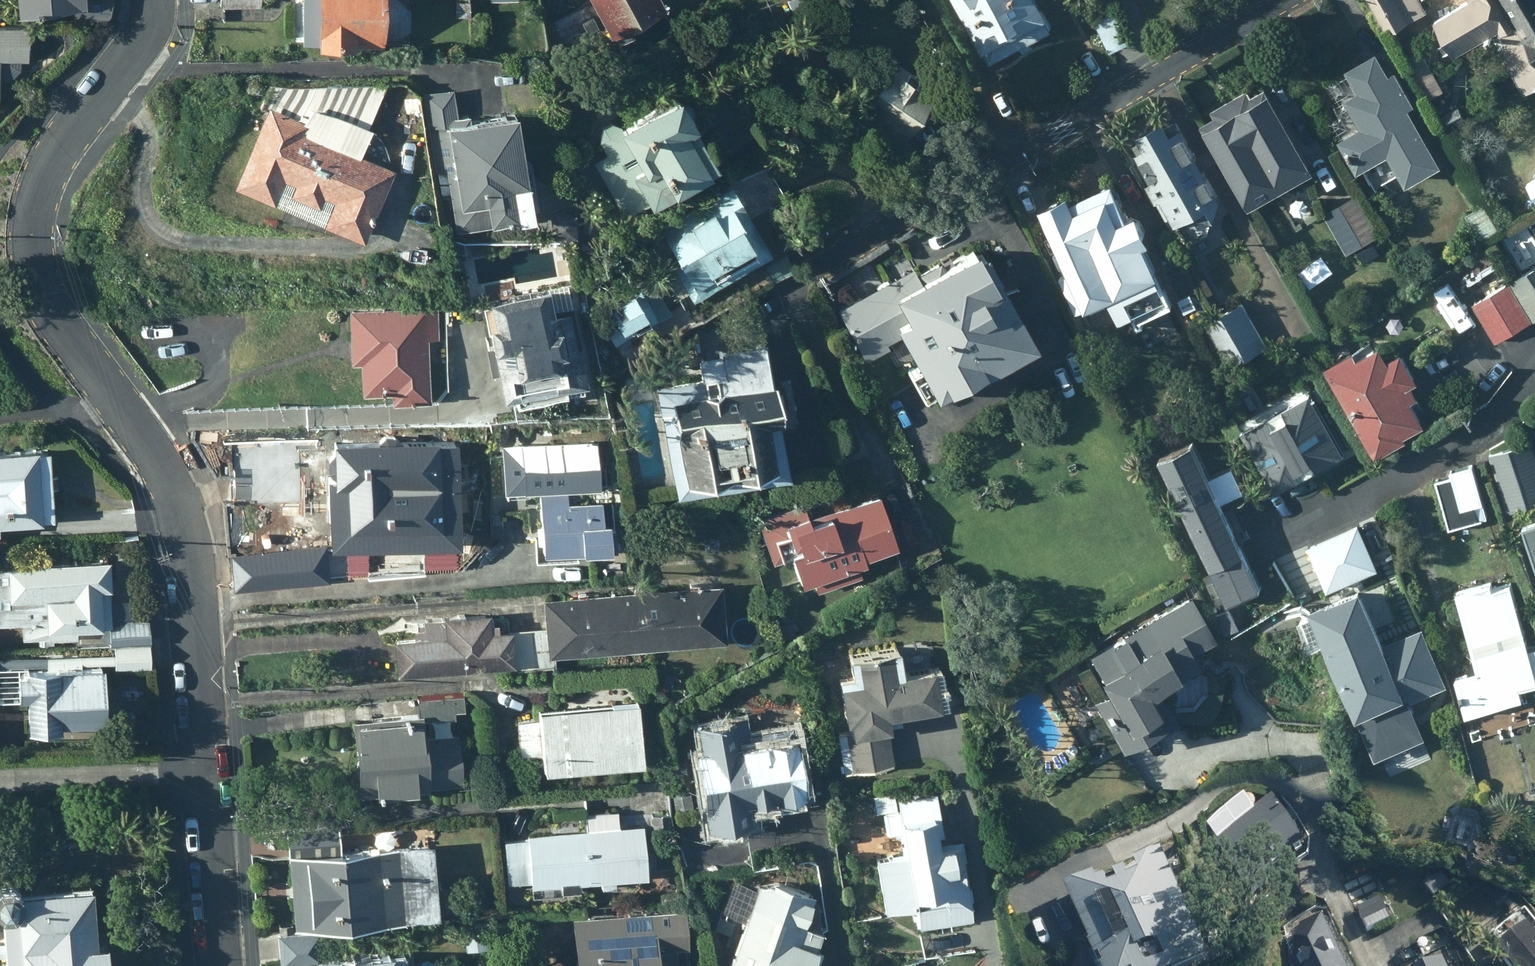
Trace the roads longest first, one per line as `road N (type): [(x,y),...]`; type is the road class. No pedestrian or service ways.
road 1 (residential): [(220,965),(189,537),(157,456),(53,312),(32,247),(48,174),(140,39),(151,0)]
road 2 (residential): [(806,272),(1292,0)]

